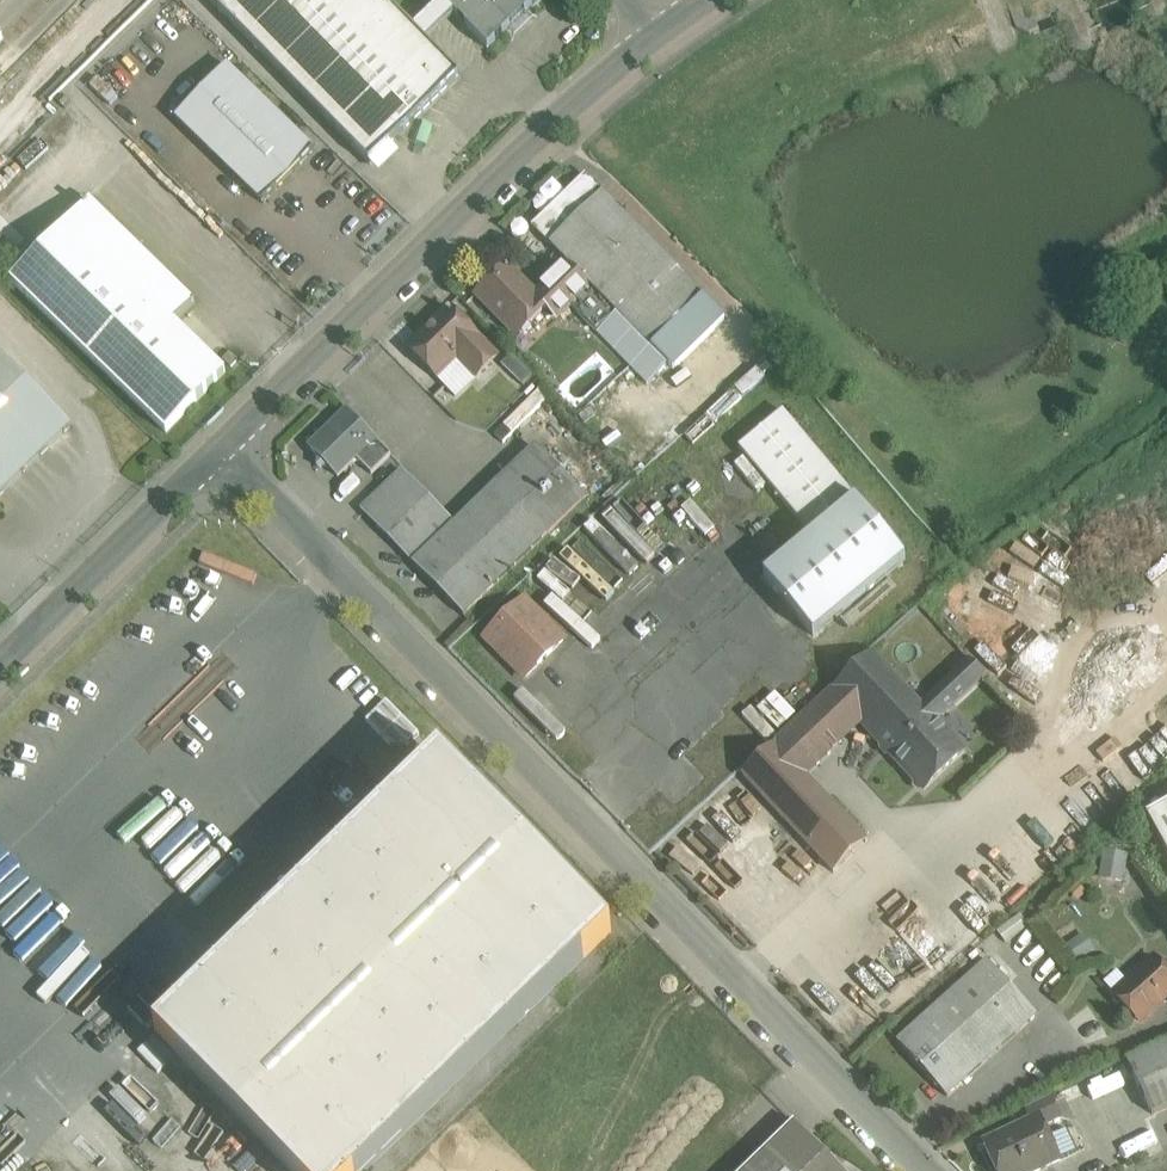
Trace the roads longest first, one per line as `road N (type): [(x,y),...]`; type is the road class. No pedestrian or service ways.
road 1 (residential): [(927,1170),(220,449)]
road 2 (residential): [(662,31),(563,109),(220,449)]
road 3 (residential): [(220,449),(0,667)]

